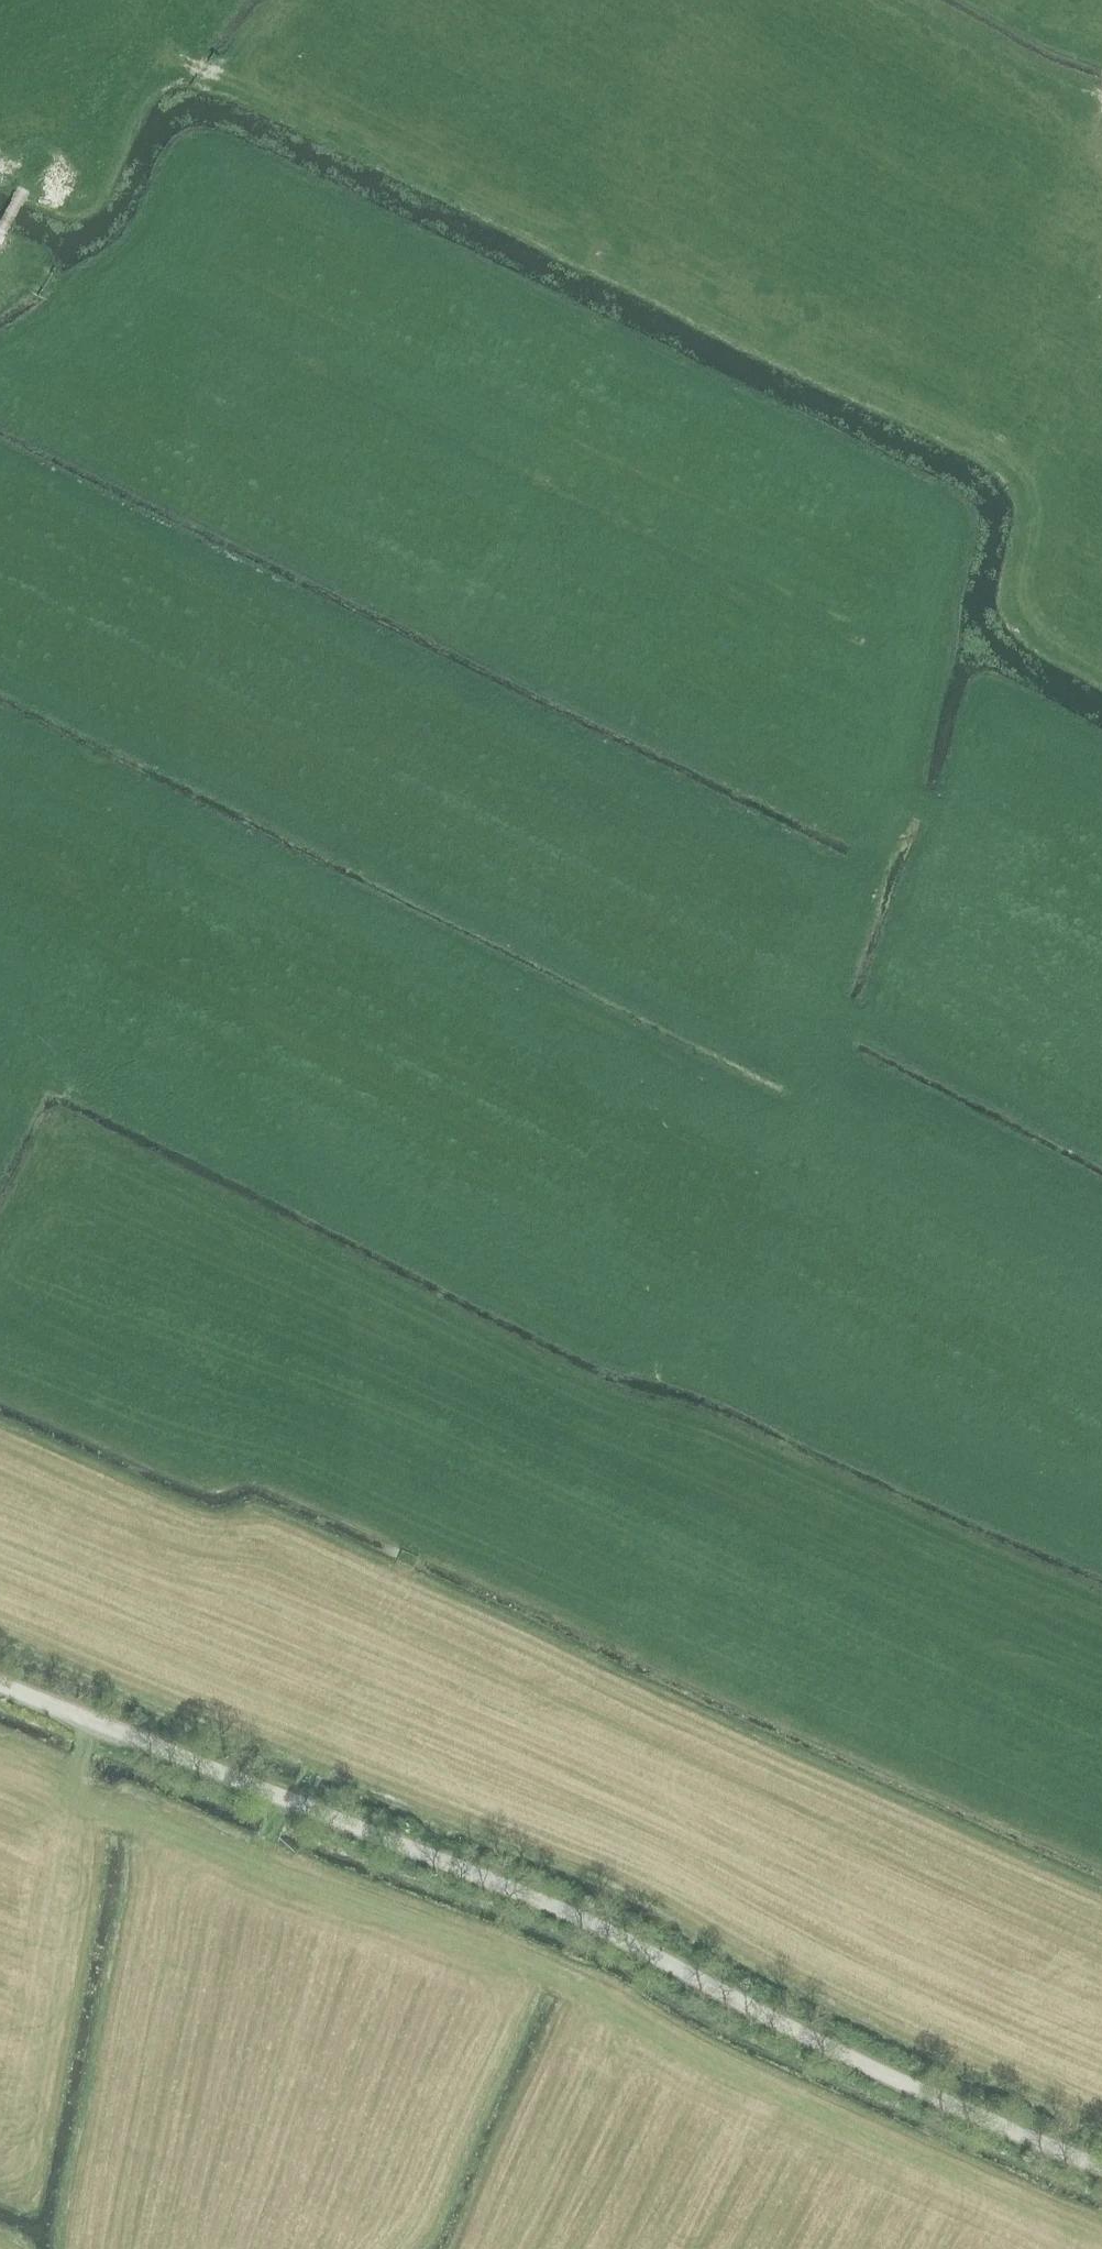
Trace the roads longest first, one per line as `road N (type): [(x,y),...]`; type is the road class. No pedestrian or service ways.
road 1 (tertiary): [(1101,2168),(924,2092),(535,1899),(0,1683)]

